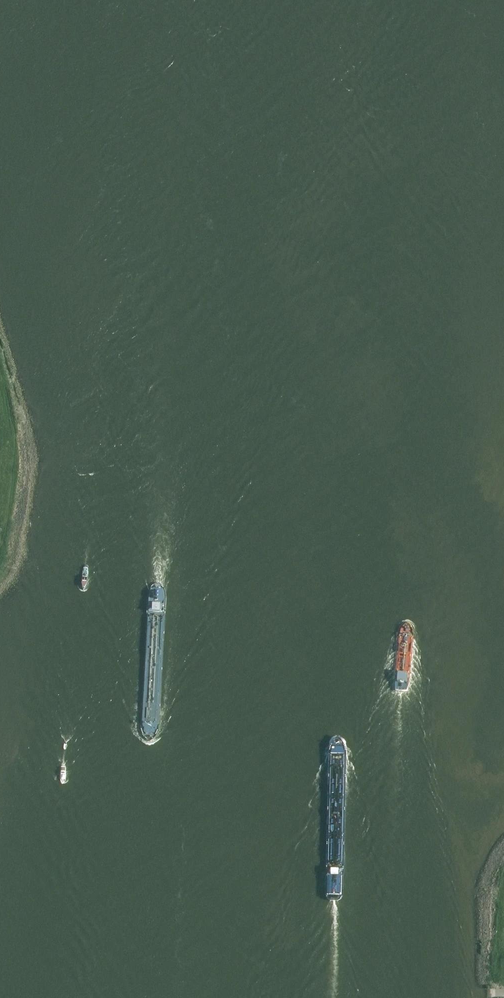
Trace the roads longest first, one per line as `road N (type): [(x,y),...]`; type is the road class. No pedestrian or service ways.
road 1 (primary): [(0,732),(503,739)]
road 2 (primary): [(503,718),(0,711)]

